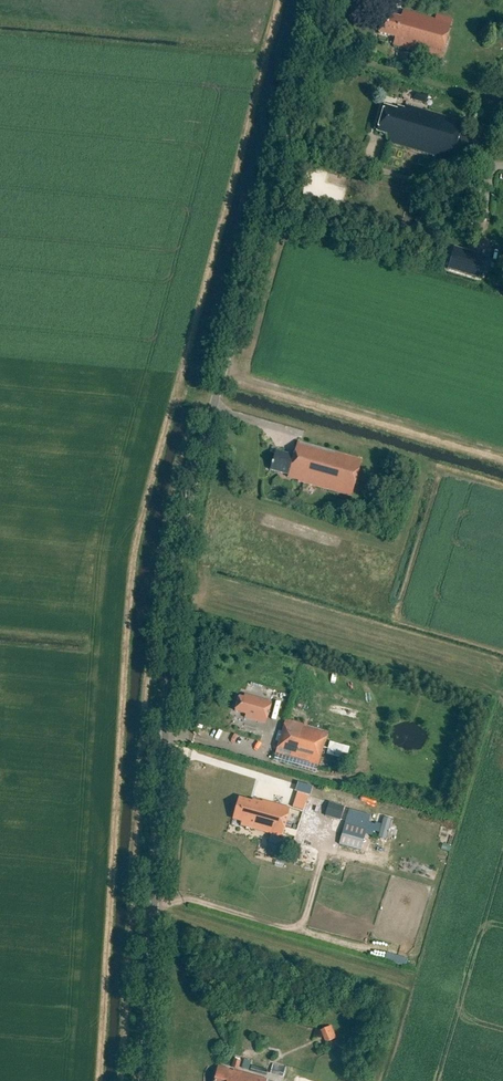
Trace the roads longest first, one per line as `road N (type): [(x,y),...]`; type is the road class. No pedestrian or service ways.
road 1 (unclassified): [(143,1080),(179,548),(322,0)]

